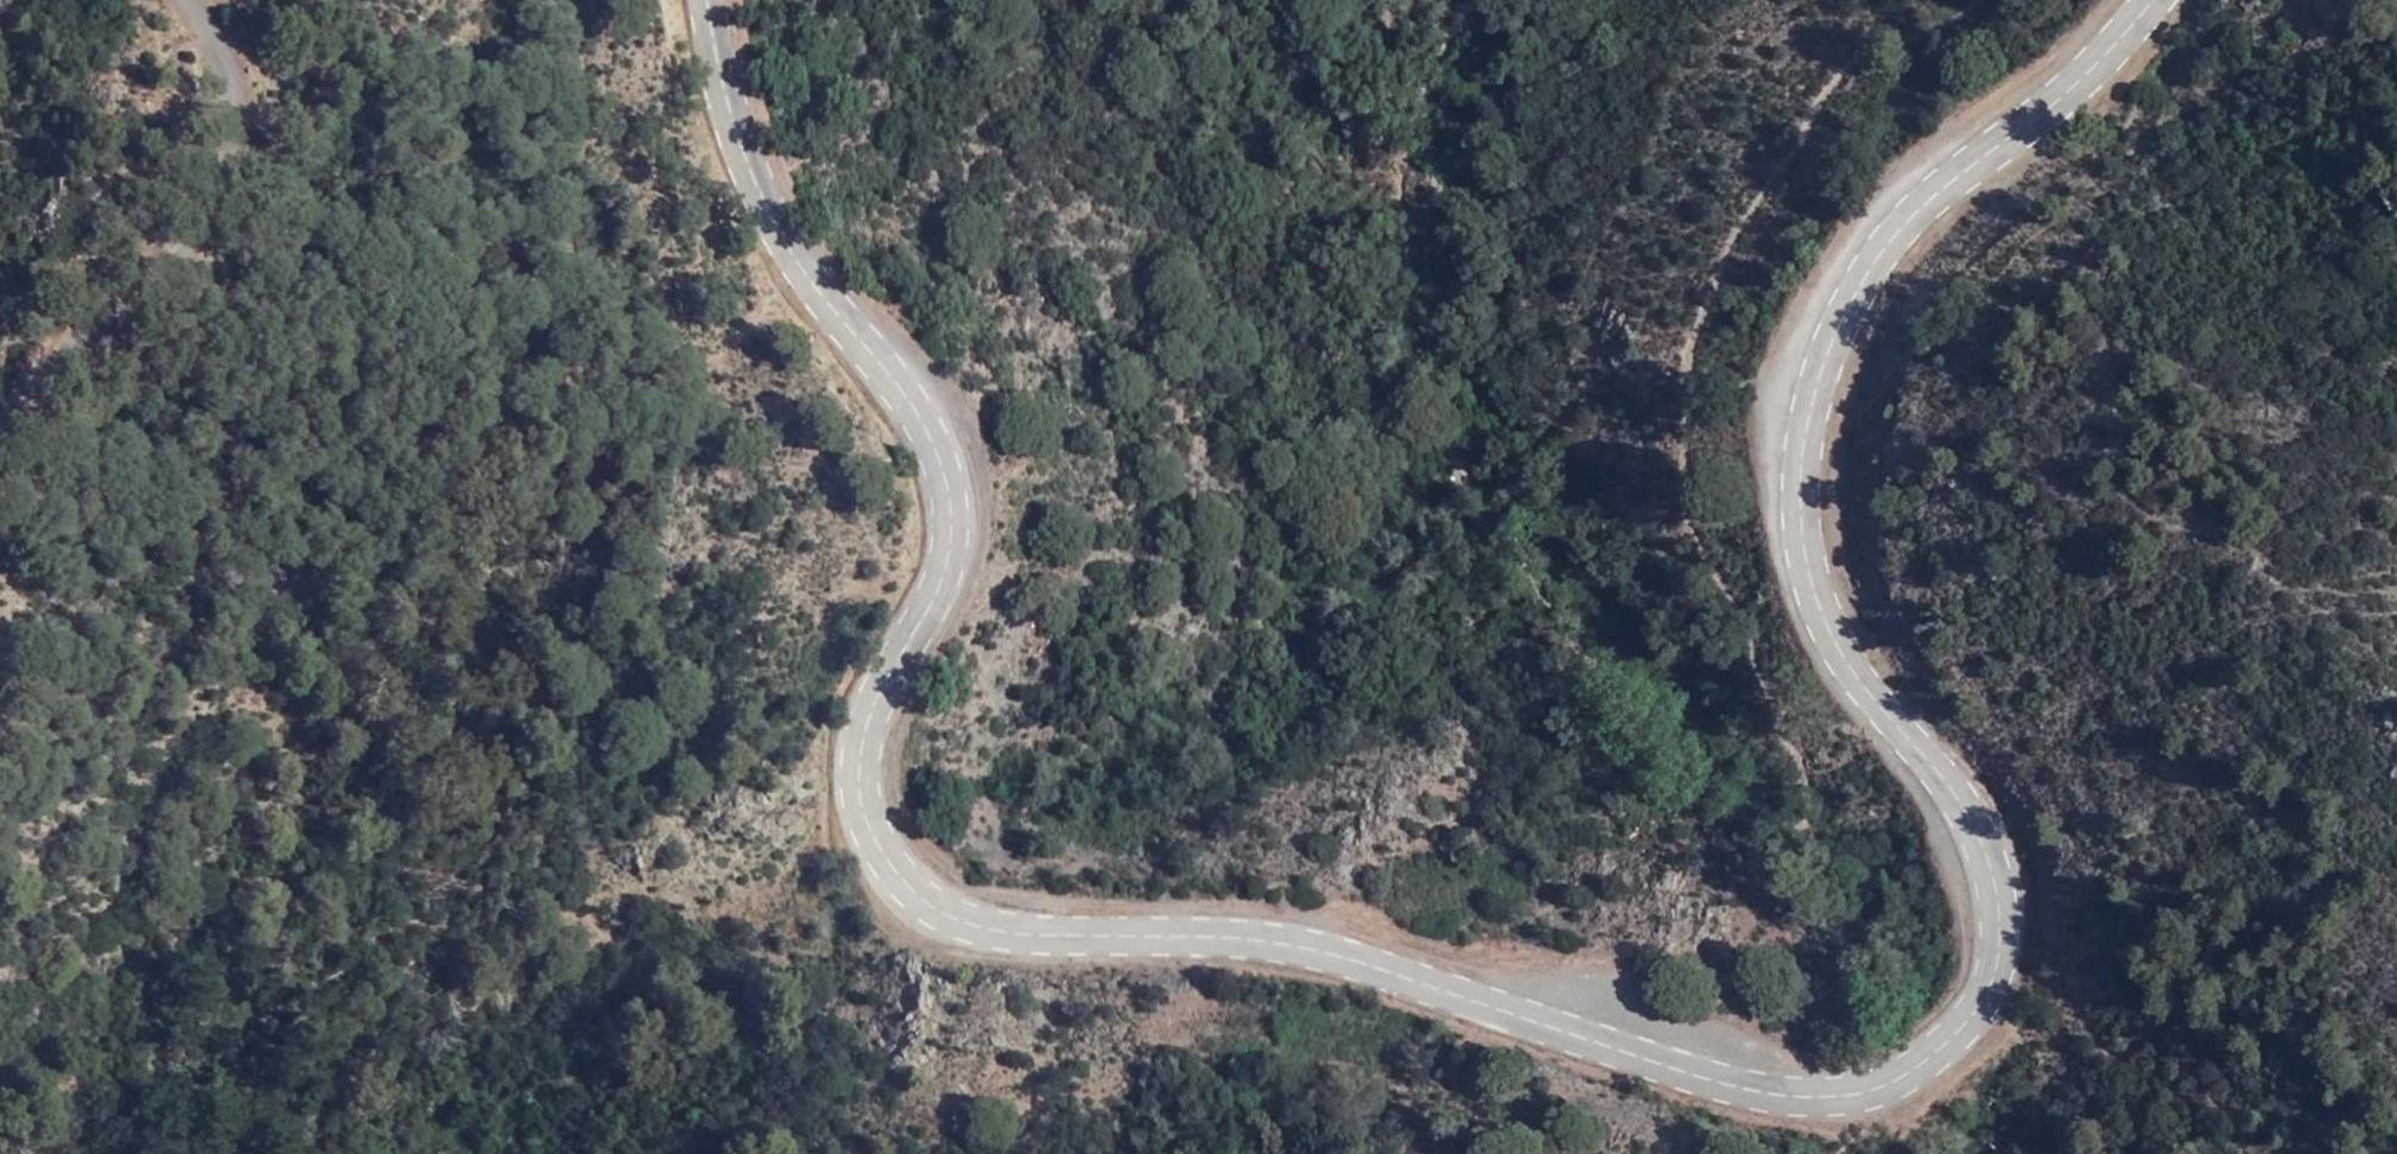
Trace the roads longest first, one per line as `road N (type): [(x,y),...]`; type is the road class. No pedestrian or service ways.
road 1 (tertiary): [(704,0),(737,141),(758,193),(780,237),(915,414),(955,497),(955,540),(936,595),(885,684),(869,736),(863,781),(872,827),(897,869),(928,898),(968,917),(1288,939),(1719,1079),(1776,1092),(1845,1093),(1923,1063),(1959,1032),(1985,996),(1998,956),(1986,874),(1962,820),(1832,641),(1811,595),(1800,480),(1809,419),(1839,328),(1876,260),(1920,205),(2081,79),(2149,0)]
road 2 (unclassified): [(191,0),(235,72),(233,126),(200,213),(75,346),(0,408)]

